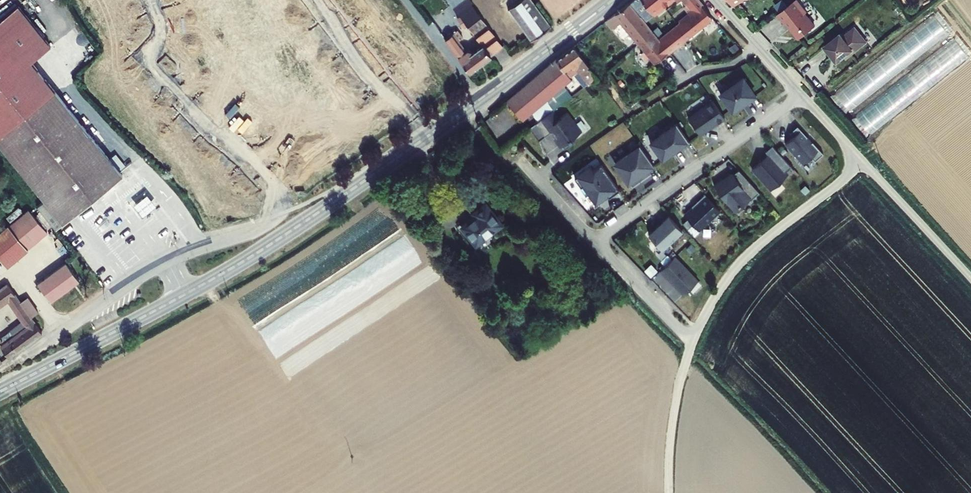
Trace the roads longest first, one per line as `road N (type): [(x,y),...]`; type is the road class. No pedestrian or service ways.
road 1 (tertiary): [(612,0),(269,246),(0,392)]
road 2 (residential): [(803,95),(596,241)]
road 3 (unclassified): [(863,162),(737,269),(691,342)]
road 4 (unclassified): [(863,162),(970,279)]
road 5 (unclassified): [(691,342),(673,416),(669,492)]
road 6 (residential): [(596,241),(691,342)]
road 7 (residential): [(716,0),(803,95)]

